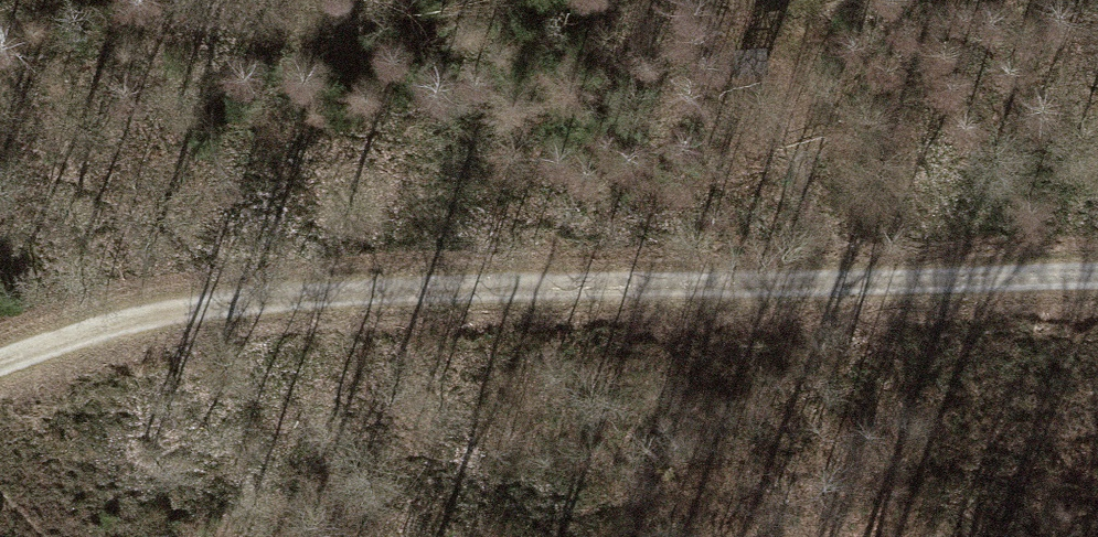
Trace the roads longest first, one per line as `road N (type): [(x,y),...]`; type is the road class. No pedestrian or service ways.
road 1 (track): [(1097,273),(280,297),(161,312),(0,363)]
road 2 (motorway): [(1097,358),(221,536)]

